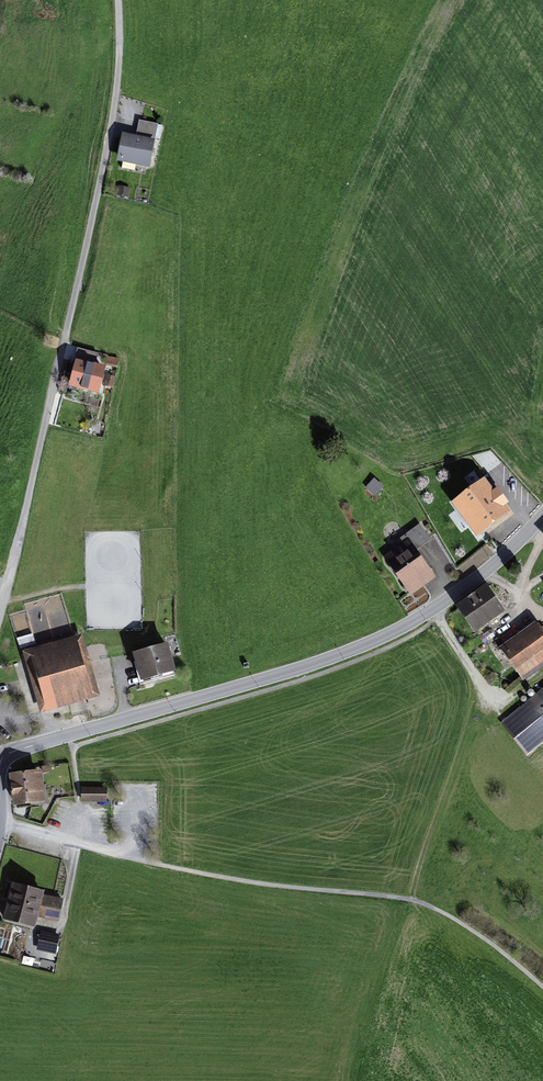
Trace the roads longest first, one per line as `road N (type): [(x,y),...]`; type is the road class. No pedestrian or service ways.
road 1 (track): [(0,618),(108,150),(116,0)]
road 2 (unclassified): [(0,760),(335,656),(404,627),(473,585),(542,516)]
road 3 (track): [(0,821),(225,878),(410,900)]
road 4 (track): [(410,900),(475,679),(433,609)]
road 5 (track): [(410,900),(491,944),(542,988)]

